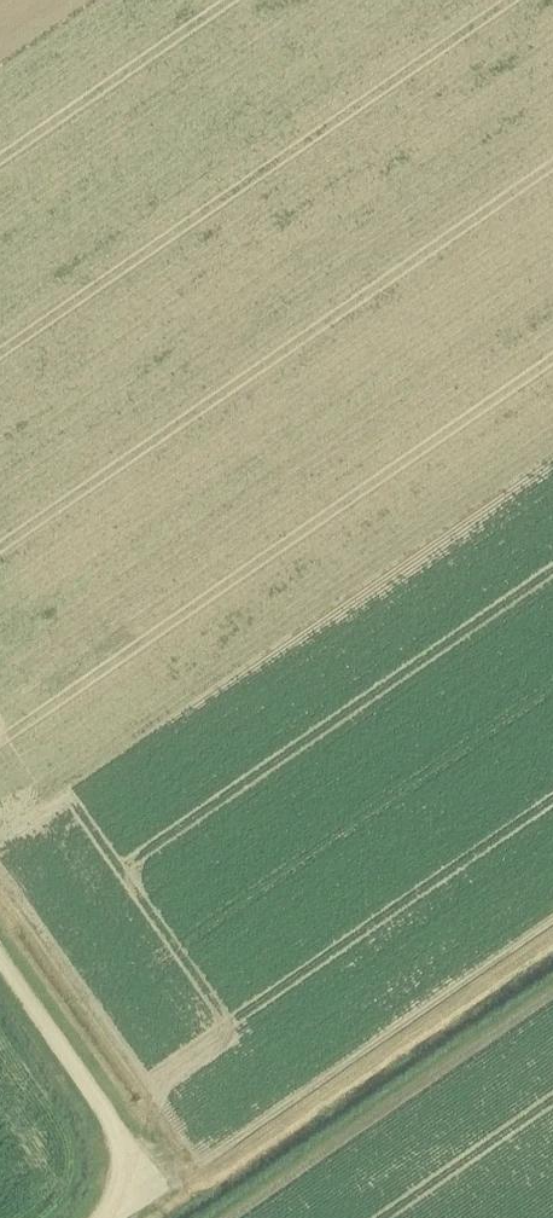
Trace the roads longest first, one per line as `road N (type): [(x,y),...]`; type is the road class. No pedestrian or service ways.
road 1 (unclassified): [(114,1217),(122,1199),(103,1140),(0,987)]

